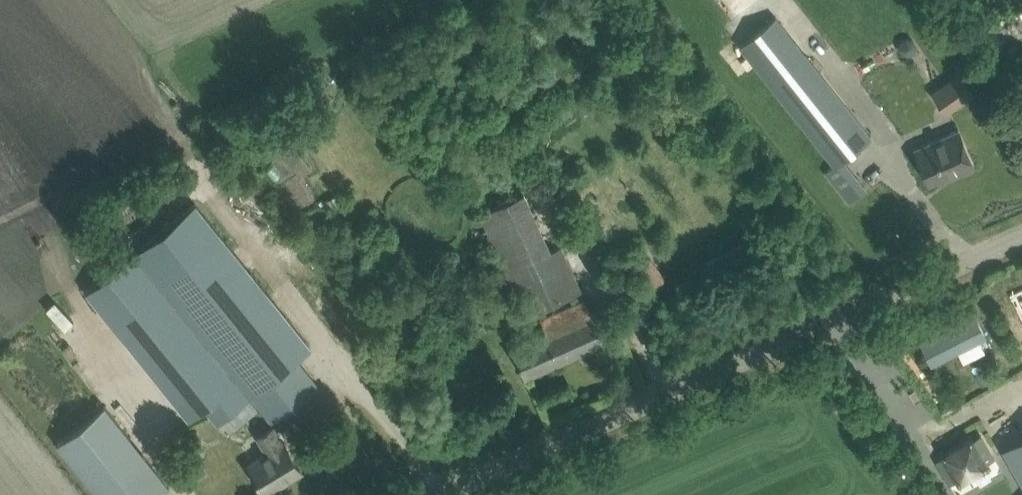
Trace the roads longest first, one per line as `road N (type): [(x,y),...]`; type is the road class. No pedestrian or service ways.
road 1 (unclassified): [(434,494),(1021,235)]

